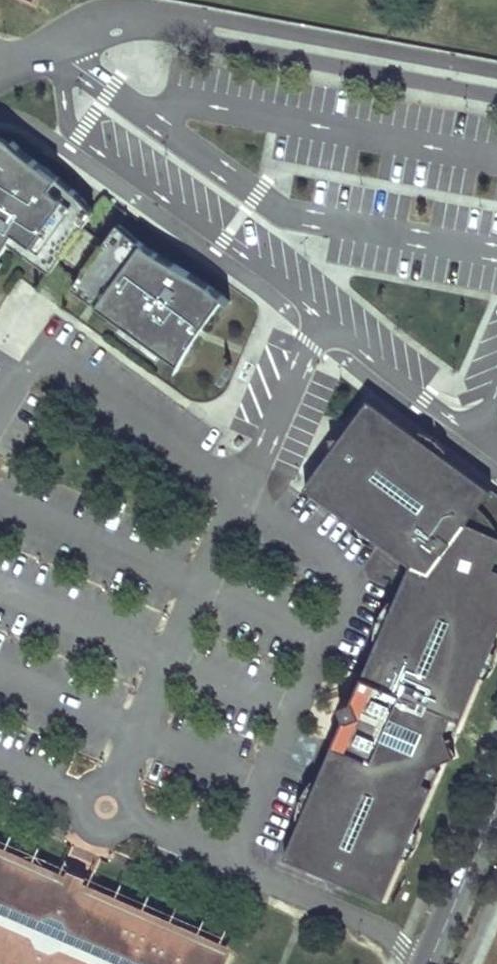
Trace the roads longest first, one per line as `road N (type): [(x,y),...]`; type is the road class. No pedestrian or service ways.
road 1 (tertiary): [(496,807),(429,963)]

